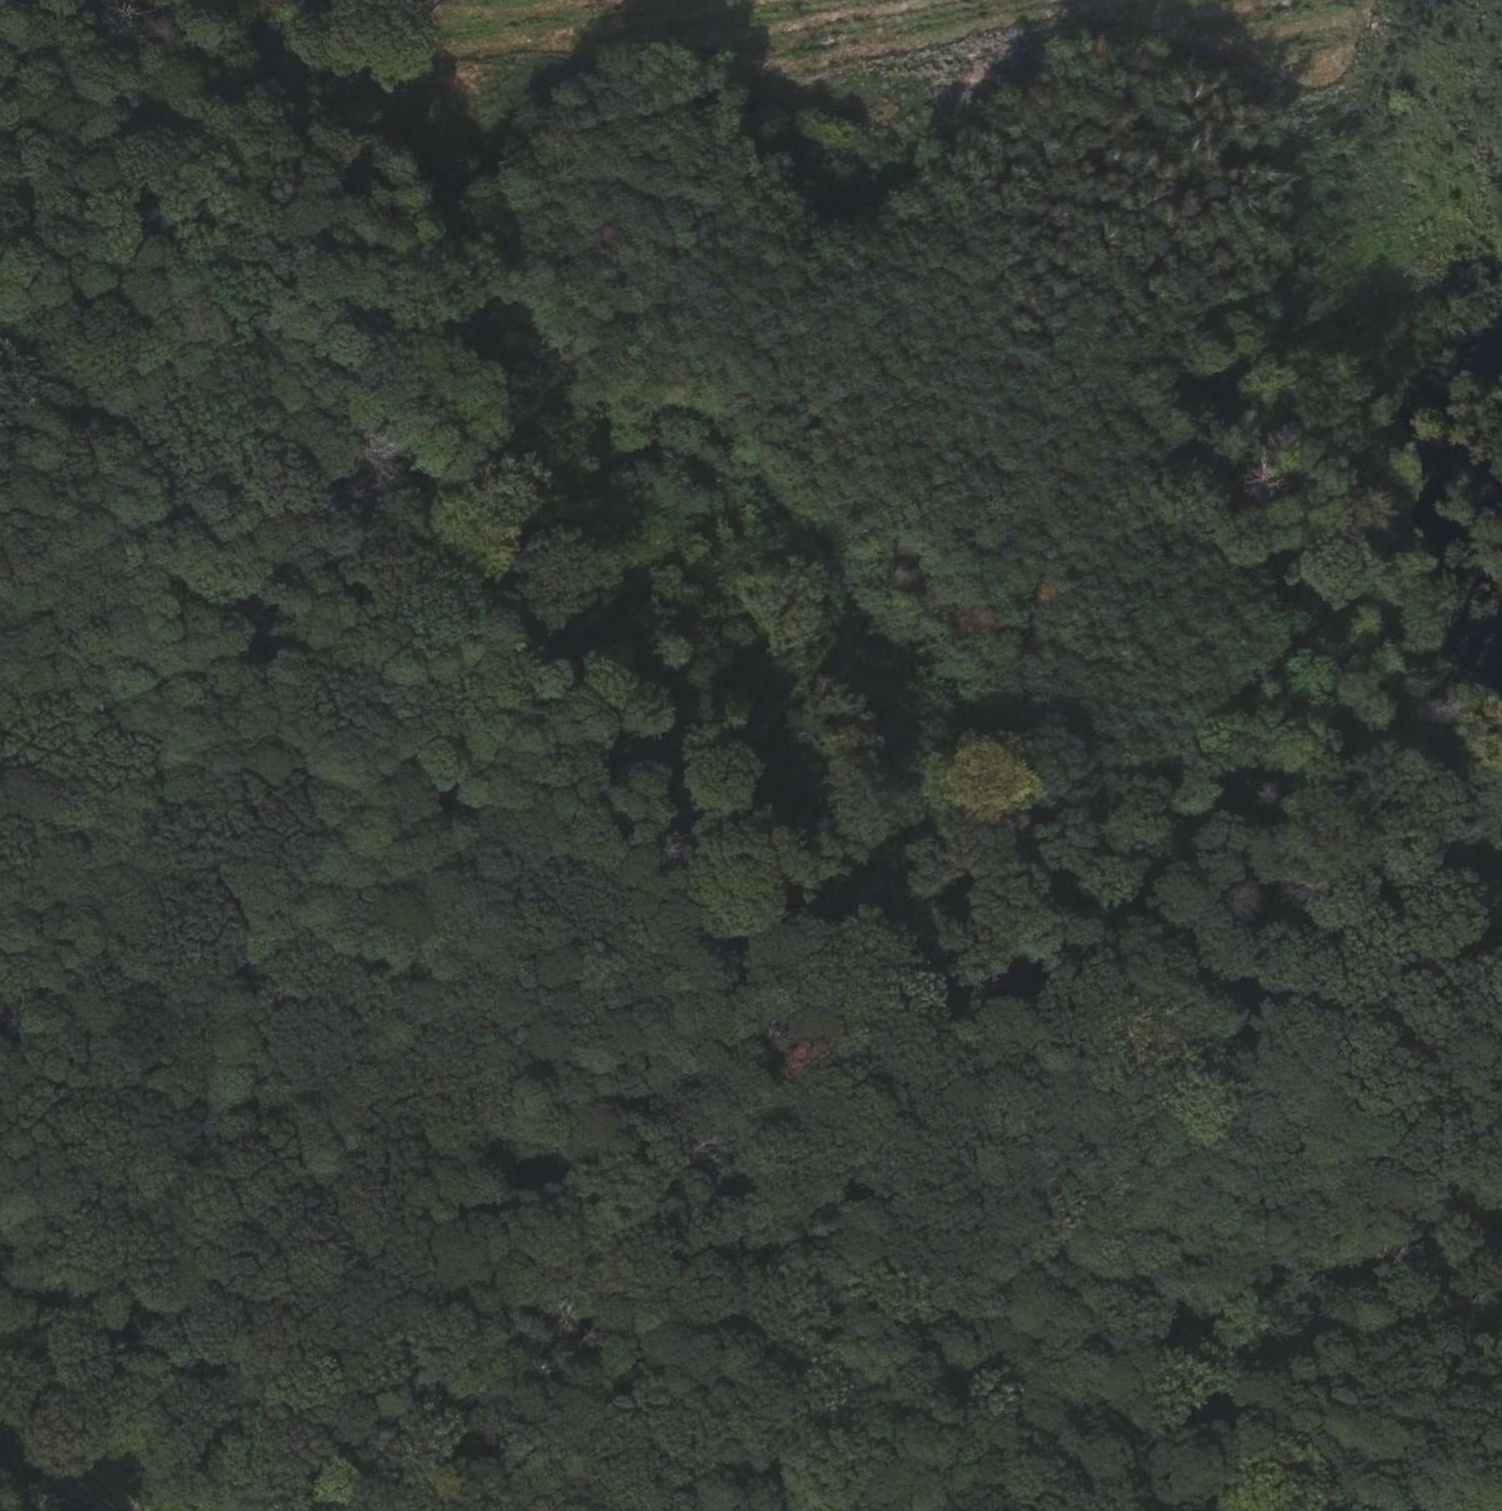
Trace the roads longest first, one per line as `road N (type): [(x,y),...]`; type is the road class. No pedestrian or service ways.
road 1 (tertiary): [(116,1510),(0,1430)]

